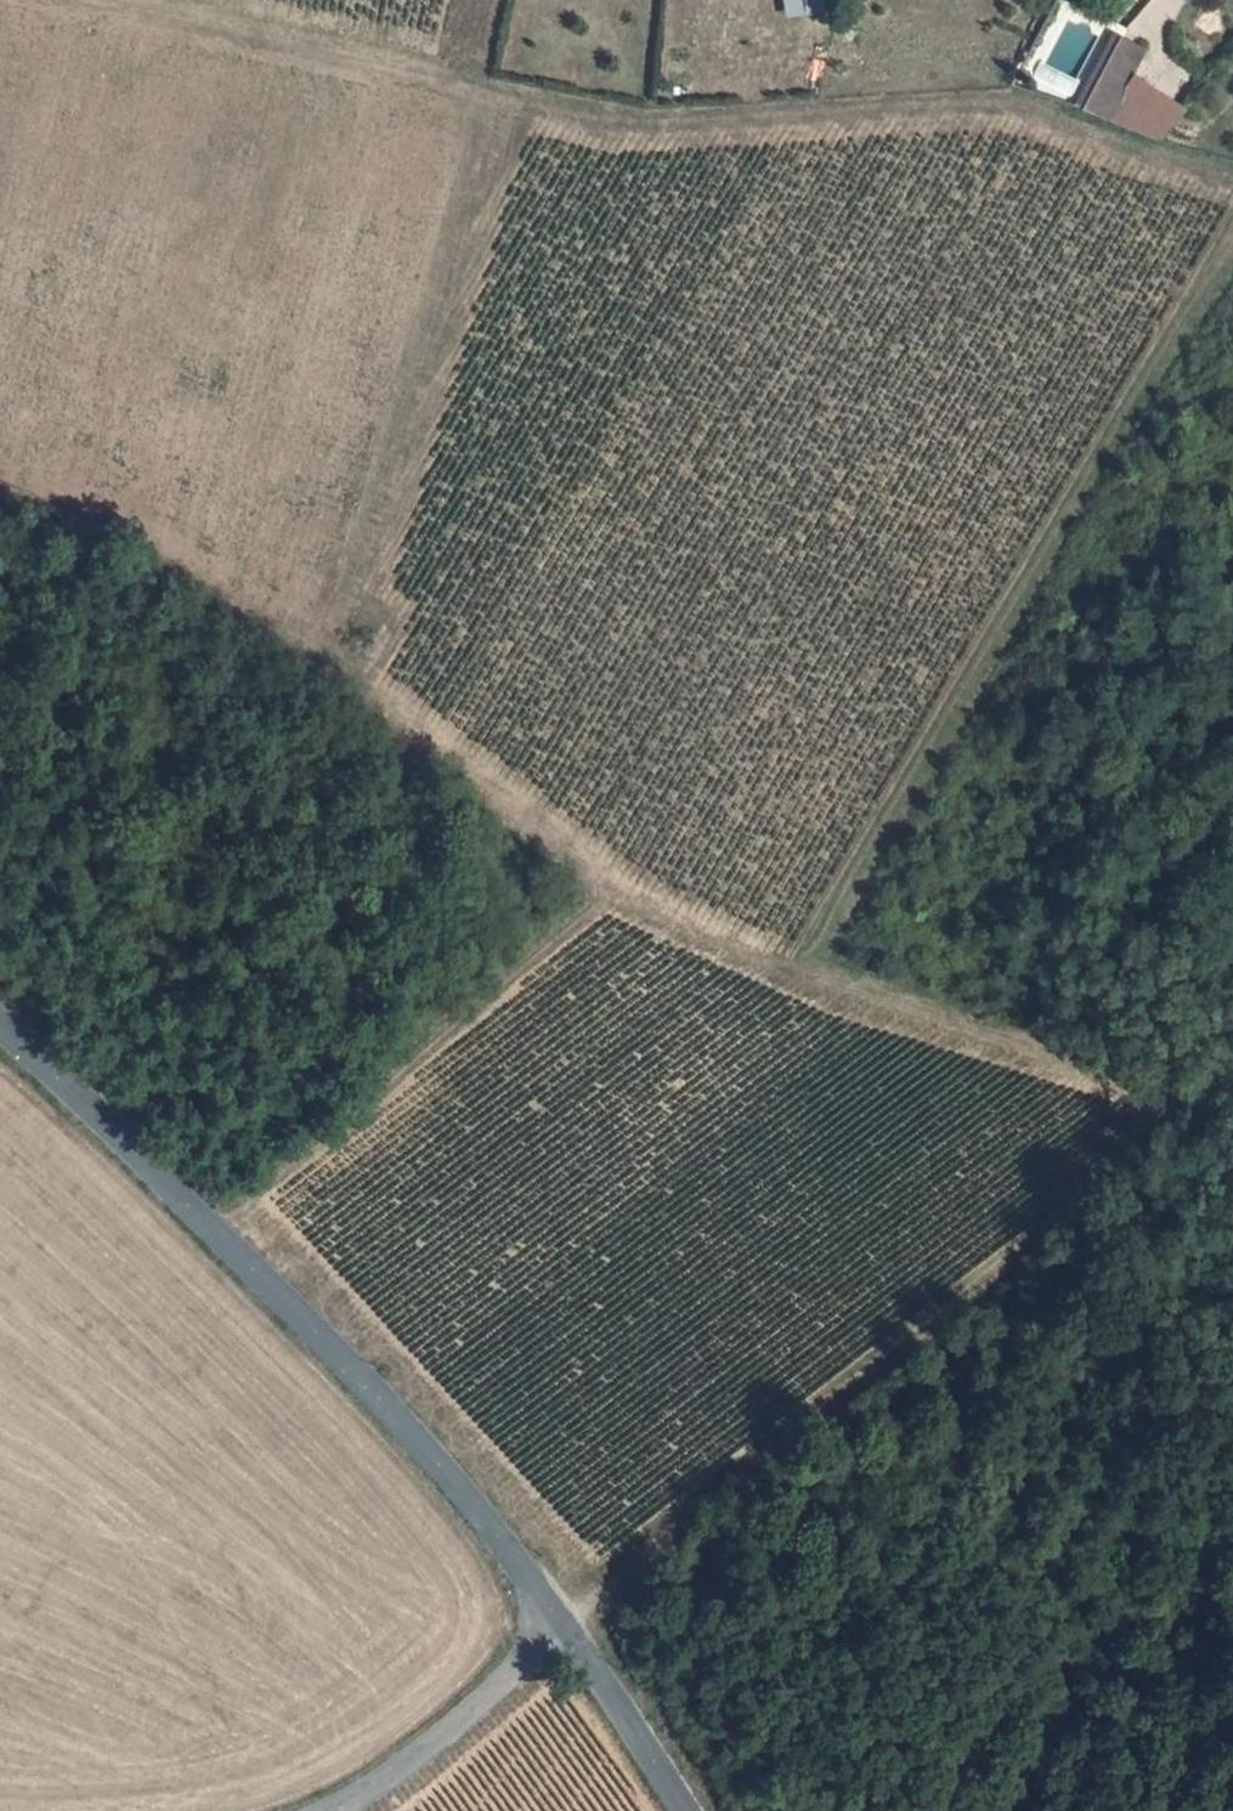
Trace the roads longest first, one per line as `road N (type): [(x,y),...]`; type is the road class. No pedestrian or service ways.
road 1 (tertiary): [(567,1624),(484,1513),(373,1389),(0,1020)]
road 2 (unclassified): [(326,1810),(389,1778),(567,1624)]
road 3 (tertiary): [(688,1810),(567,1624)]

